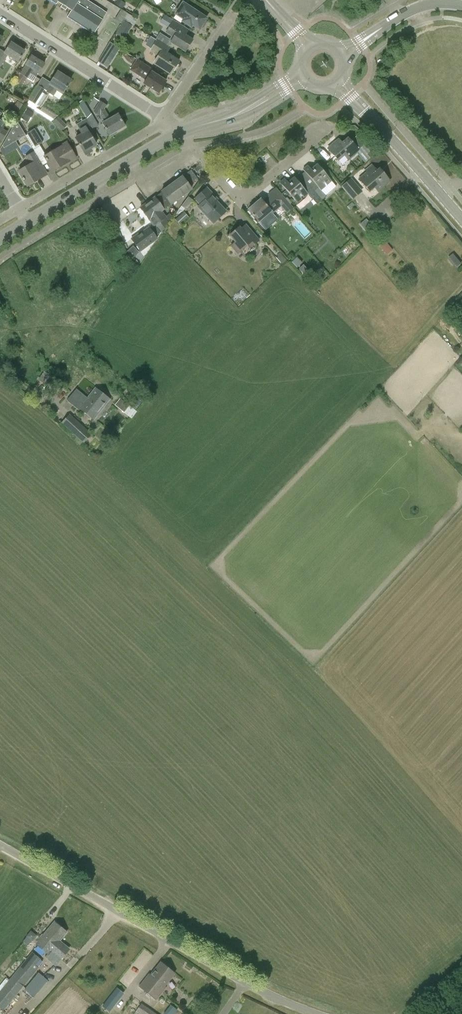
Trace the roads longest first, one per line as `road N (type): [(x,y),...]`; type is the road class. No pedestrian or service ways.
road 1 (unclassified): [(318,1013),(245,982),(0,846)]
road 2 (residential): [(322,128),(246,199),(180,131)]
road 3 (residential): [(165,117),(0,12)]
road 4 (tertiary): [(27,222),(180,131)]
road 5 (unclassified): [(19,208),(165,117)]
road 6 (secondary): [(439,194),(341,82)]
road 7 (tertiary): [(180,131),(231,117),(303,78)]
road 8 (unclassified): [(165,117),(232,16)]

